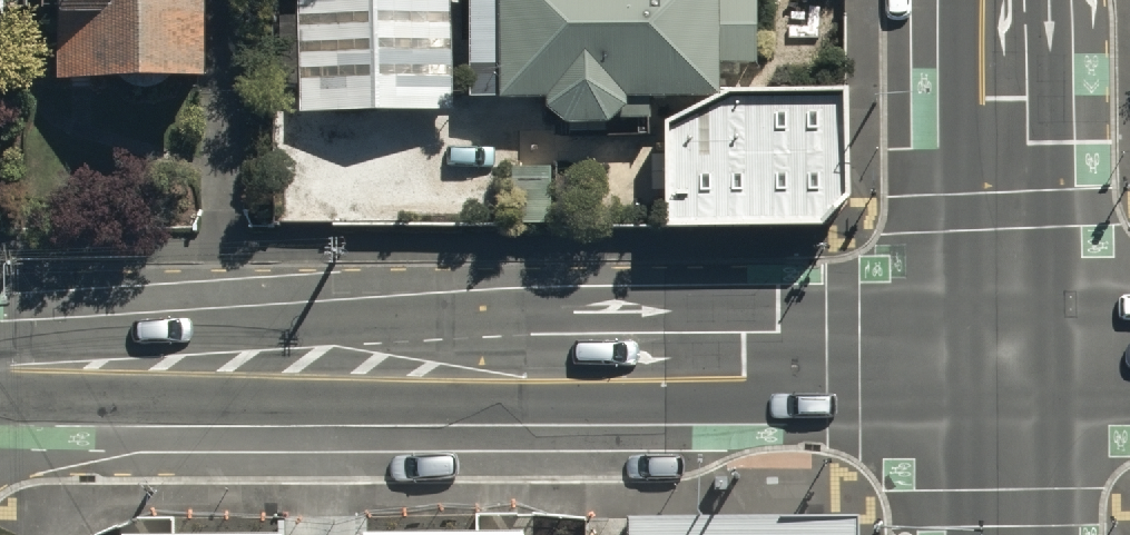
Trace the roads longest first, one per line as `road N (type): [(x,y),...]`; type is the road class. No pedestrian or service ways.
road 1 (tertiary): [(0,371),(1005,368)]
road 2 (tertiary): [(1002,0),(1005,368)]
road 3 (tertiary): [(1005,368),(1005,534)]
road 4 (tertiary): [(1005,368),(1129,367)]

